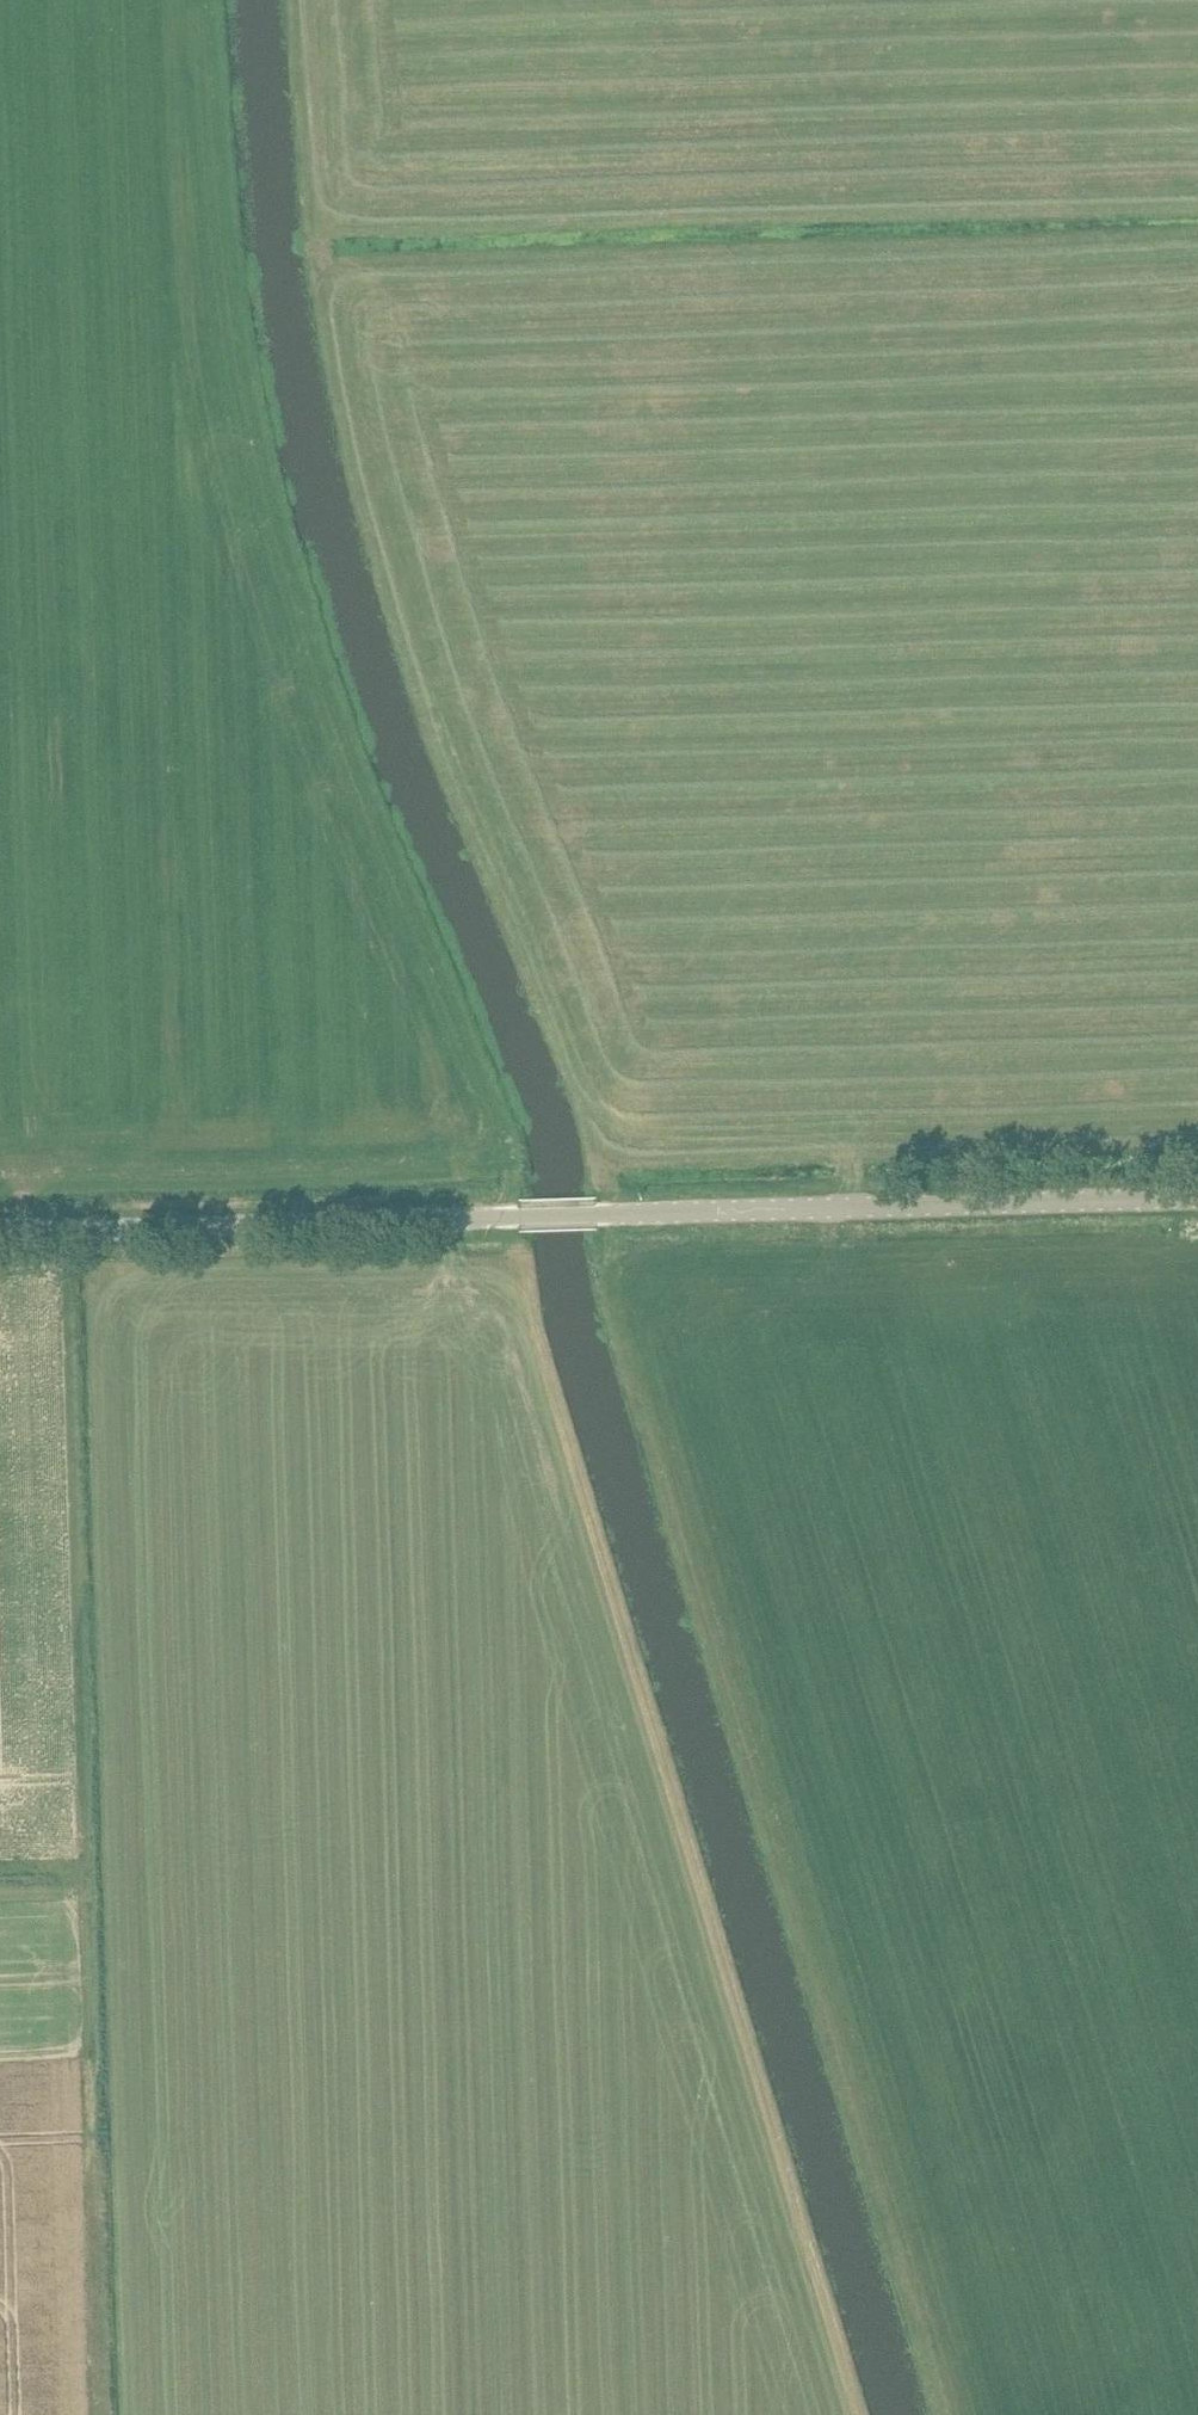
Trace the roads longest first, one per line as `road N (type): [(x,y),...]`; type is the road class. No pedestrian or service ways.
road 1 (unclassified): [(517,1222),(1197,1202)]
road 2 (unclassified): [(517,1222),(0,1238)]

